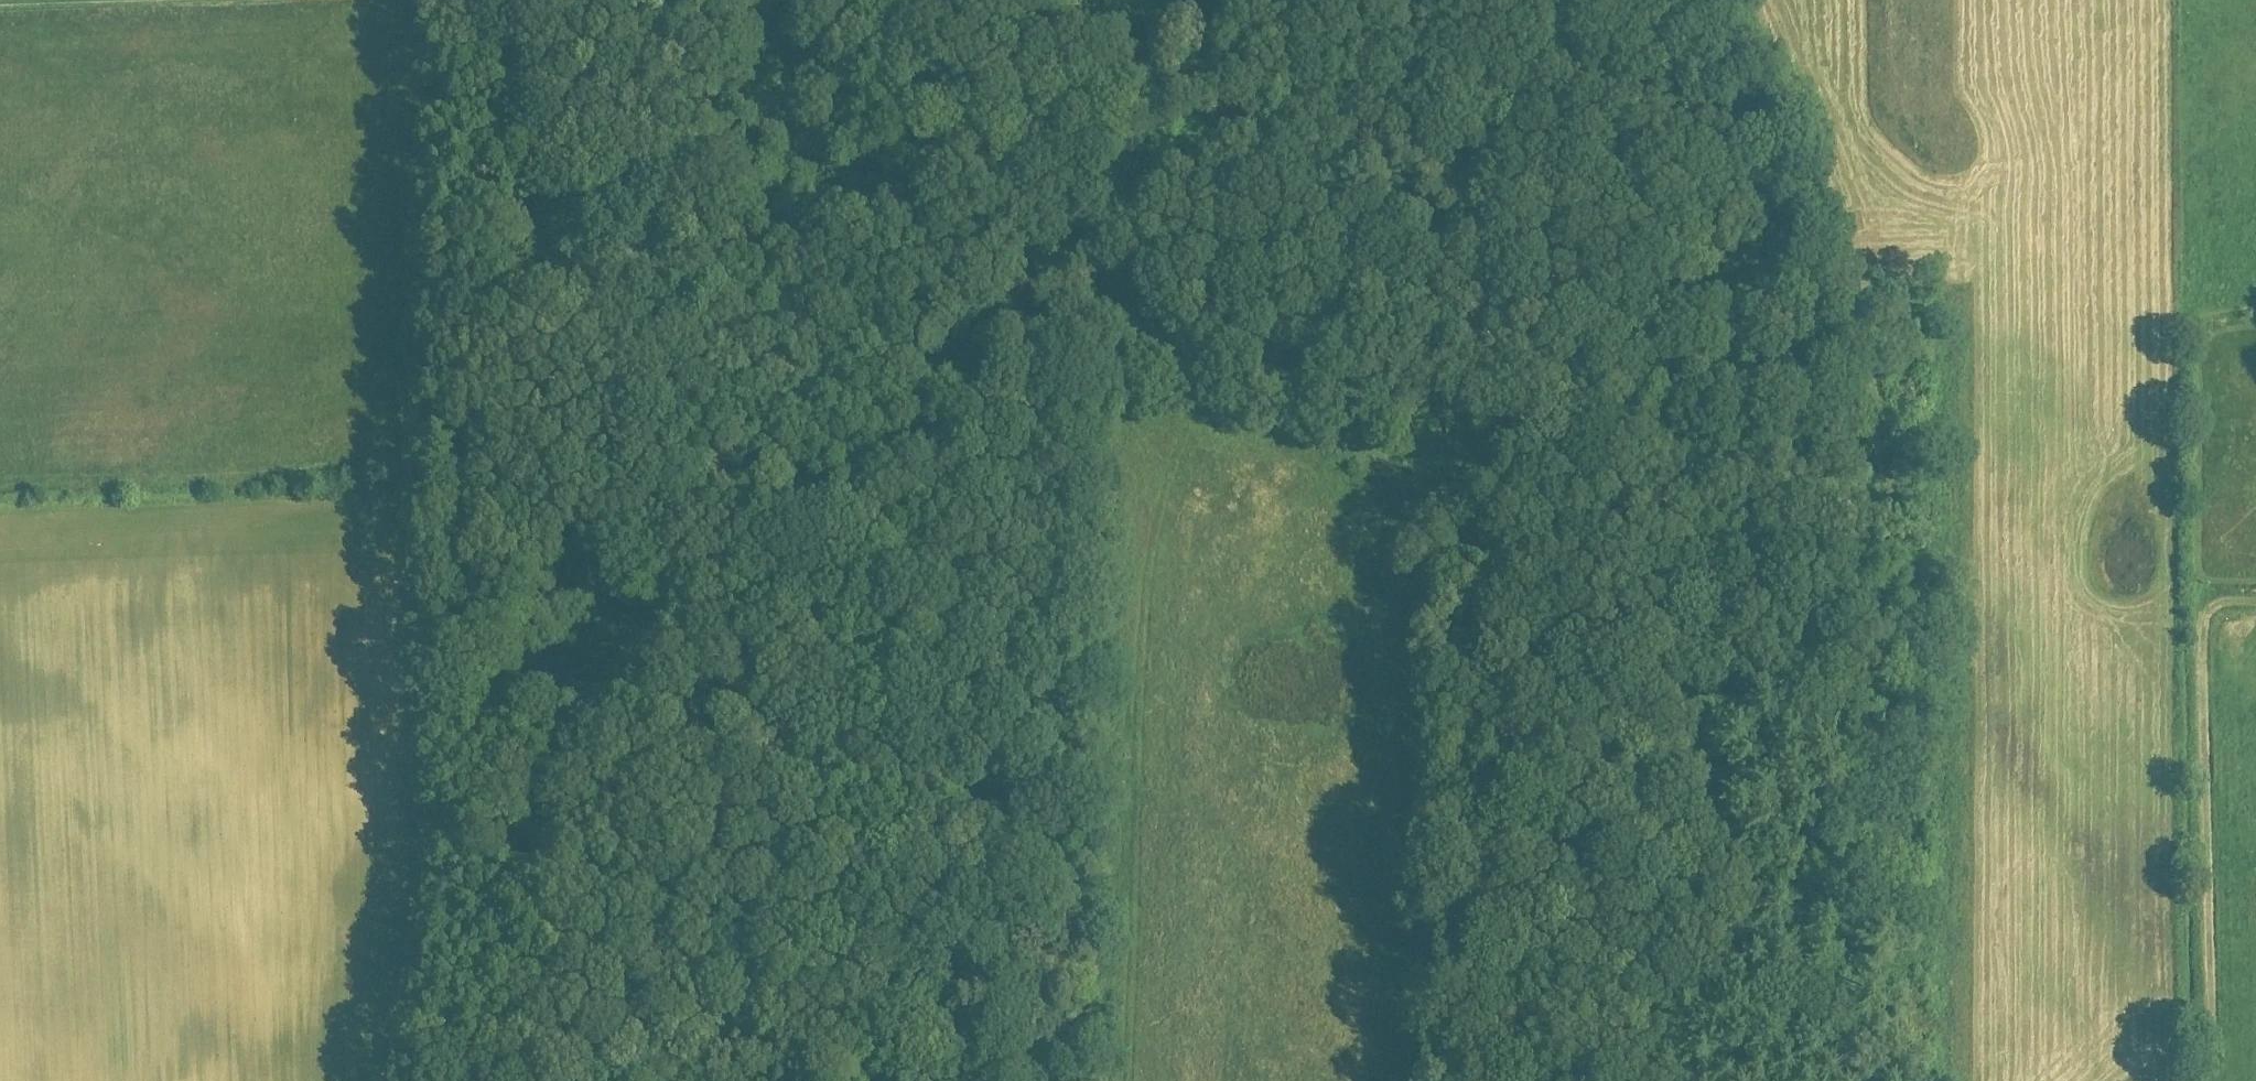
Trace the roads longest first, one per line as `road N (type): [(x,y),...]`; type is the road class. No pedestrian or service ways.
road 1 (track): [(1774,0),(1827,155),(1849,287),(1841,519),(1820,603),(1749,775),(1742,955),(1794,1080)]
road 2 (track): [(2119,1080),(2206,1016),(2202,623),(2215,608),(2255,607)]

